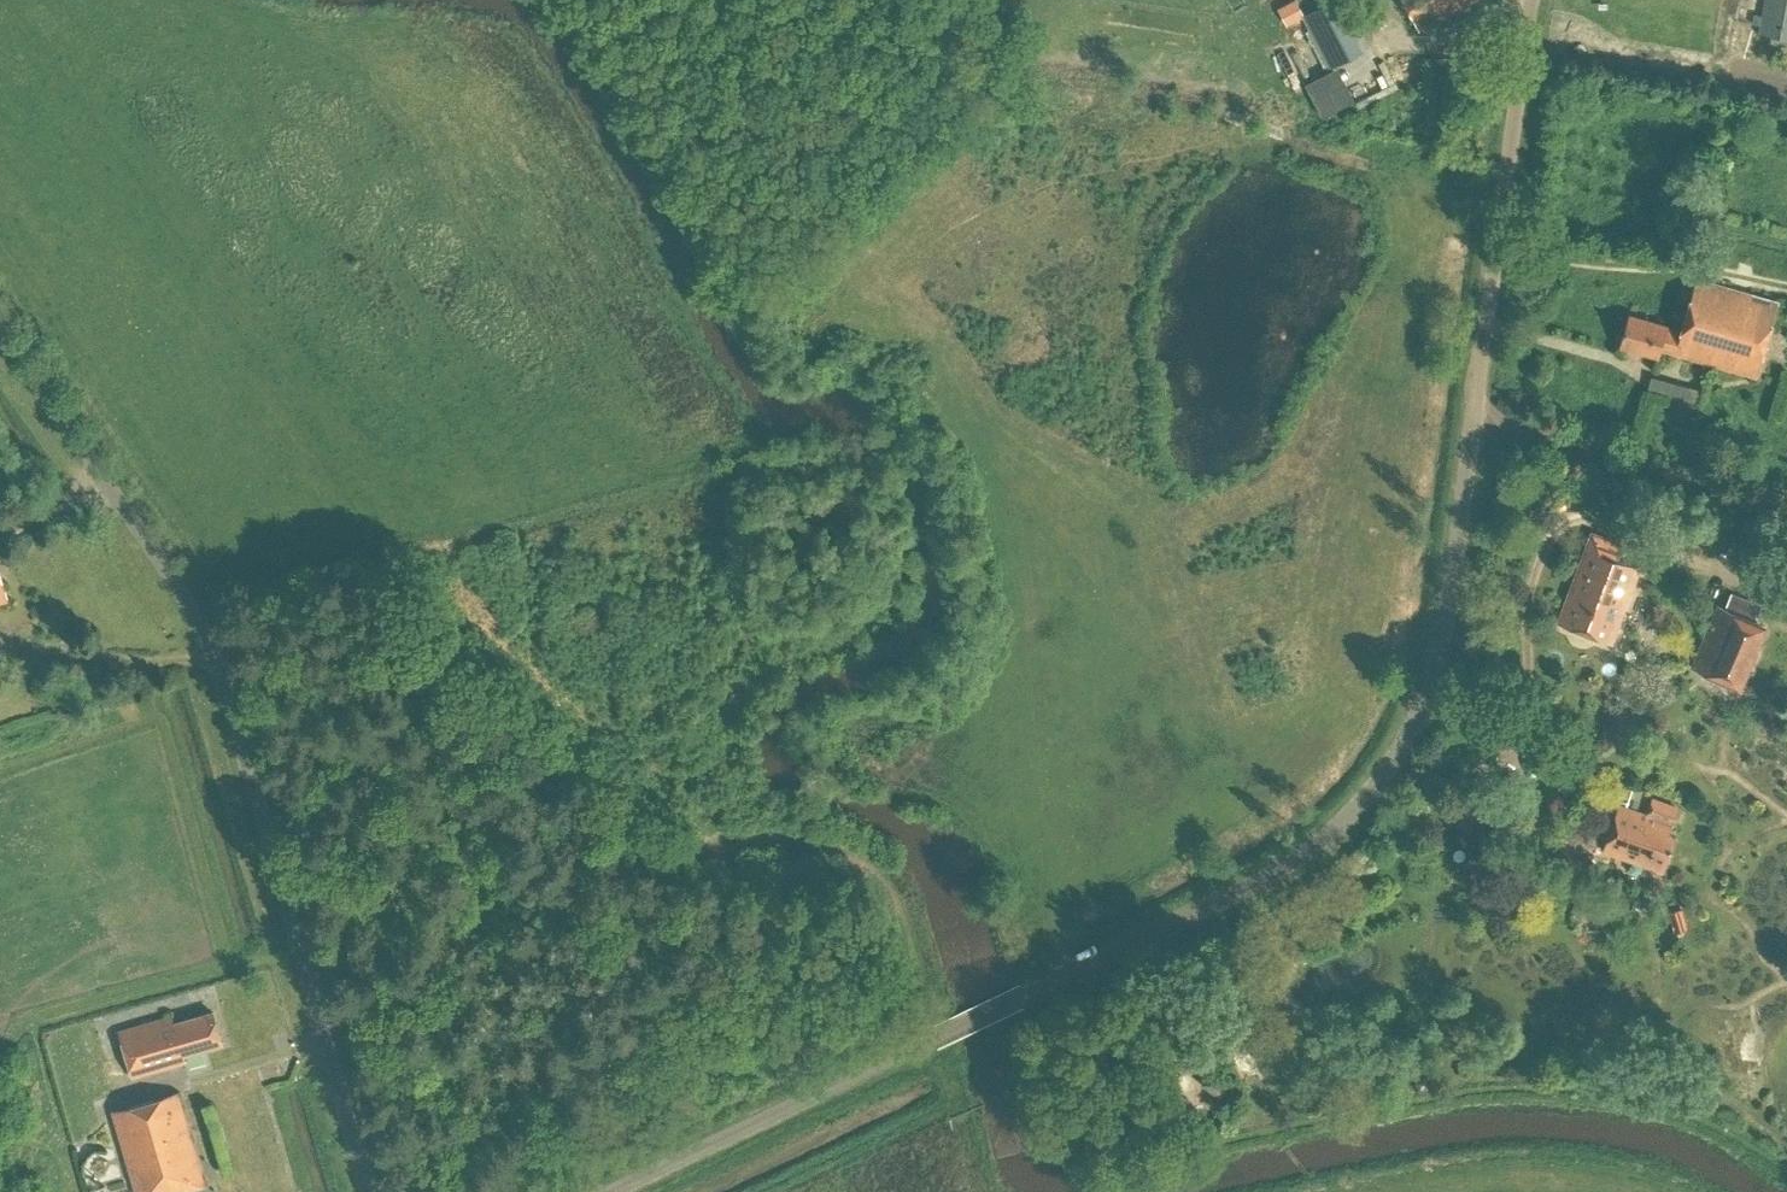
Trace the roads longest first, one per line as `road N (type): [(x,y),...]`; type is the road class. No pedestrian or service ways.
road 1 (unclassified): [(611,1191),(1308,859),(1387,788),(1427,712),(1451,598),(1525,0)]
road 2 (unclassified): [(371,1191),(209,653),(178,587),(0,332)]
road 3 (track): [(1148,1158),(1103,958)]

